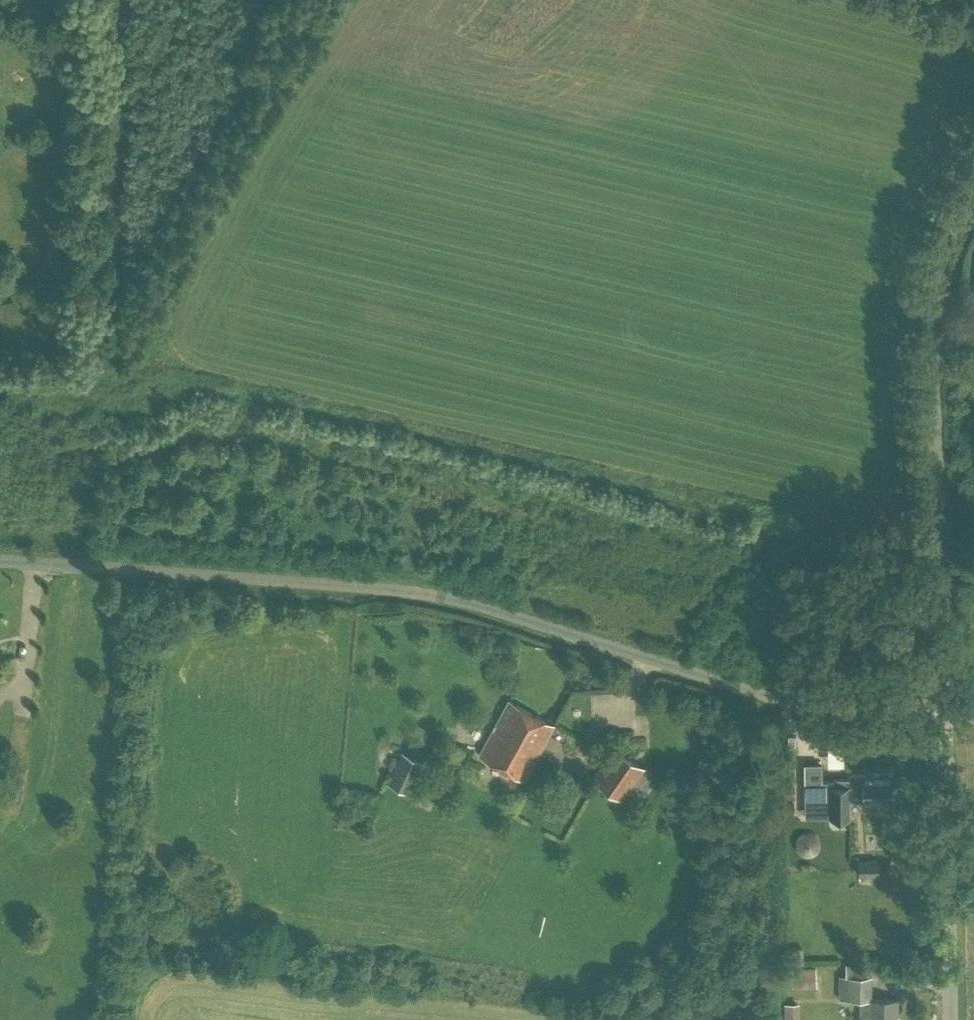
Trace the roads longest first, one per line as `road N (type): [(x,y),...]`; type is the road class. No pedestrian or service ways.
road 1 (unclassified): [(0,564),(462,604),(800,707),(957,708)]
road 2 (unclassified): [(957,708),(936,295),(944,247),(973,179)]
road 3 (unclassified): [(952,1019),(957,708)]

